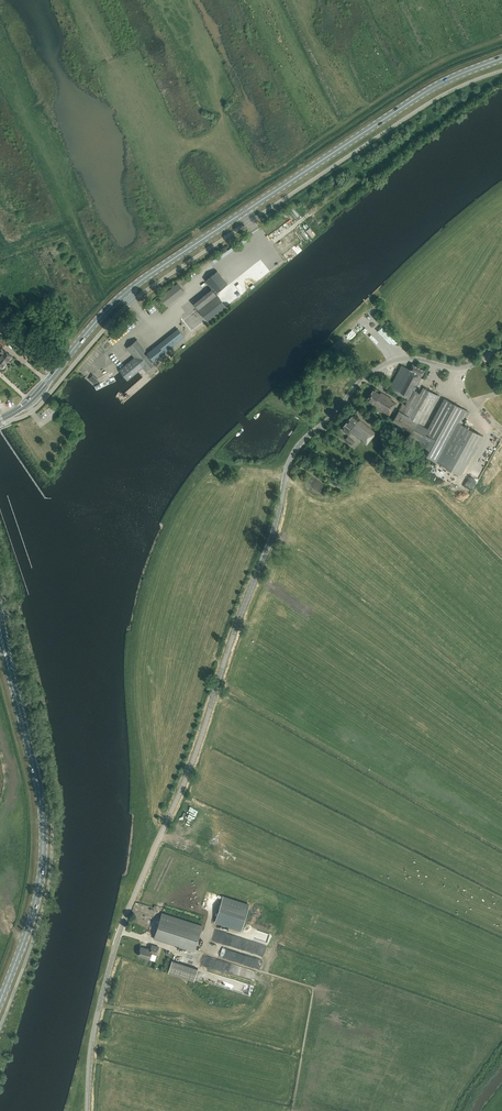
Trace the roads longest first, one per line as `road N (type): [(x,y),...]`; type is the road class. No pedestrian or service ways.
road 1 (unclassified): [(87,1110),(95,1024),(119,936),(203,729),(291,457),(380,366),(412,359),(462,369),(501,346)]
road 2 (primary): [(0,419),(33,398),(136,284),(425,92),(501,58)]
road 3 (track): [(501,38),(407,79),(191,223)]
road 4 (primary): [(0,1002),(34,908),(43,842),(39,787),(9,669)]
road 5 (track): [(202,240),(191,223),(104,280),(74,226),(14,247),(0,239)]

